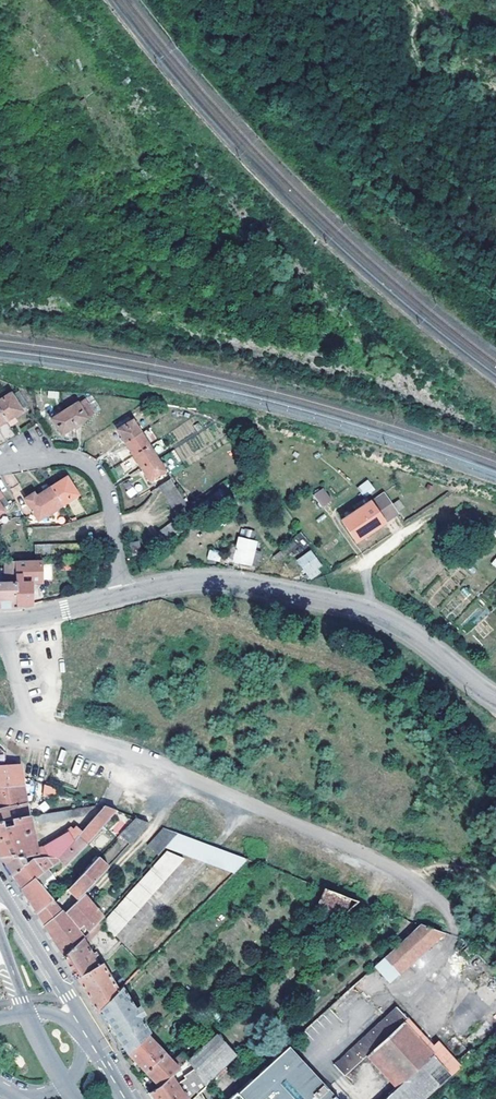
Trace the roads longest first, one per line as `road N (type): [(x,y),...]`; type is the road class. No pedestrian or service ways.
road 1 (residential): [(30,728),(179,775),(364,855),(440,907)]
road 2 (tertiary): [(495,700),(392,622),(349,606),(232,584),(125,596)]
road 3 (residential): [(125,596),(111,501),(90,468),(58,459),(0,469)]
road 4 (secondary): [(84,1023),(0,894)]
road 5 (tertiary): [(125,596),(2,623)]
road 6 (track): [(382,864),(464,862),(495,889)]

